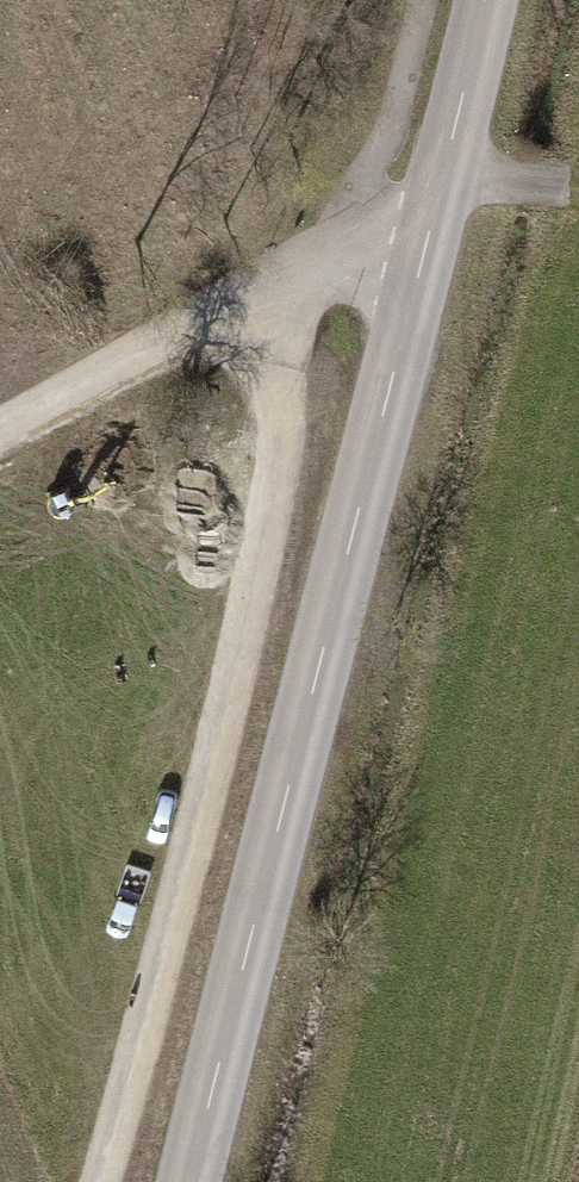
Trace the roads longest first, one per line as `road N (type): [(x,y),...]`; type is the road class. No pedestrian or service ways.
road 1 (tertiary): [(195,1181),(432,177)]
road 2 (track): [(71,1181),(338,236)]
road 3 (residential): [(432,177),(0,450)]
road 4 (tertiary): [(432,177),(477,0)]

